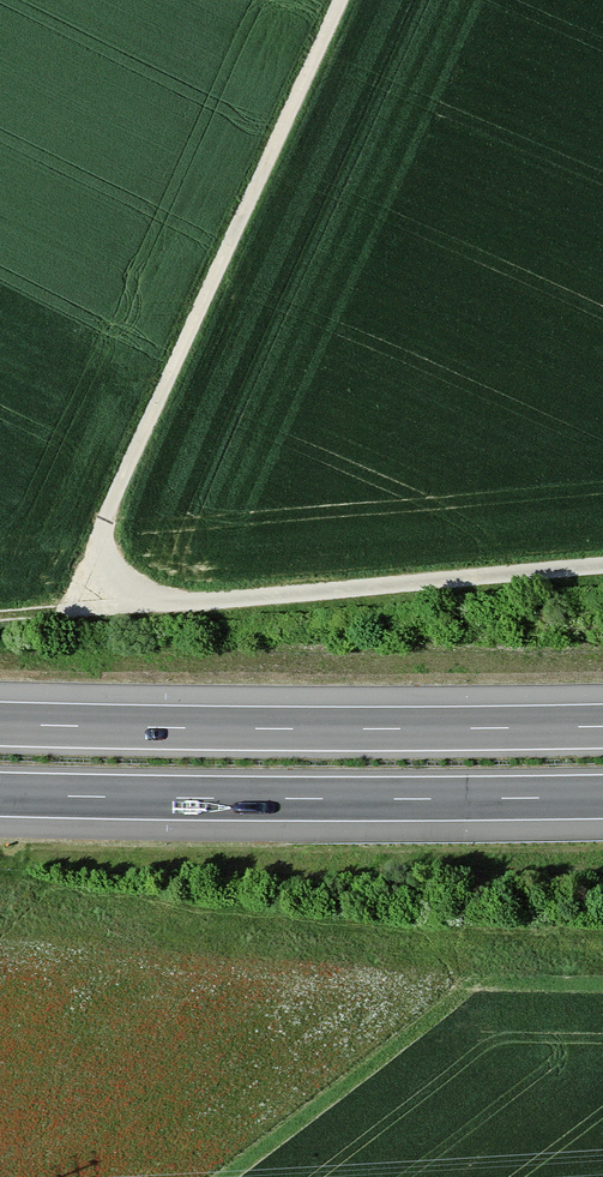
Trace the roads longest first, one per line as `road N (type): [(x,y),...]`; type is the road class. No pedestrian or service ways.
road 1 (track): [(340,0),(112,501),(92,608)]
road 2 (motorway): [(0,794),(602,797)]
road 3 (motorway): [(602,726),(0,724)]
road 4 (track): [(92,608),(602,565)]

